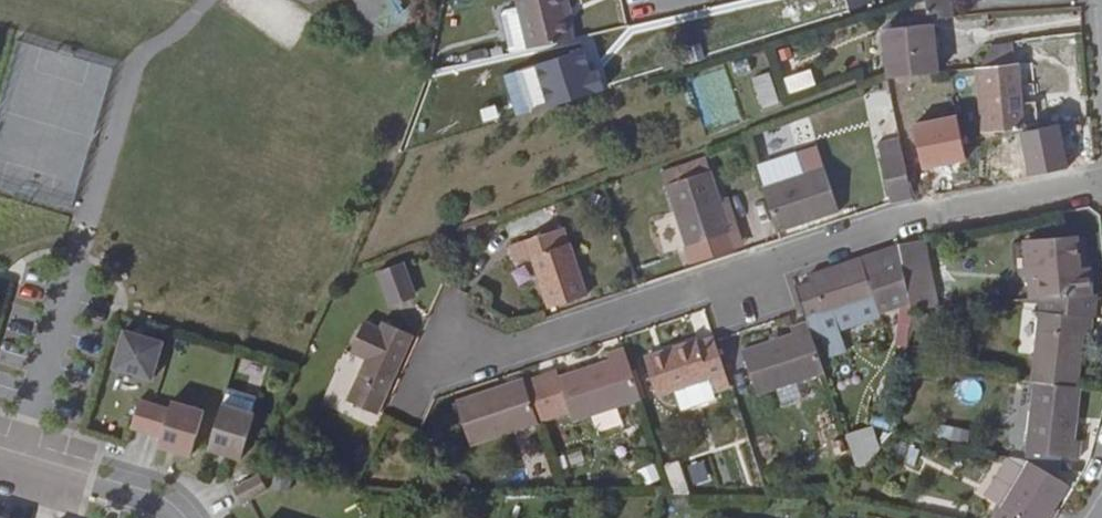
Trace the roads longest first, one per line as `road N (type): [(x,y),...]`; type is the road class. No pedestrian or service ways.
road 1 (residential): [(1101,190),(909,223),(435,370)]
road 2 (residential): [(0,459),(158,506),(169,517)]

